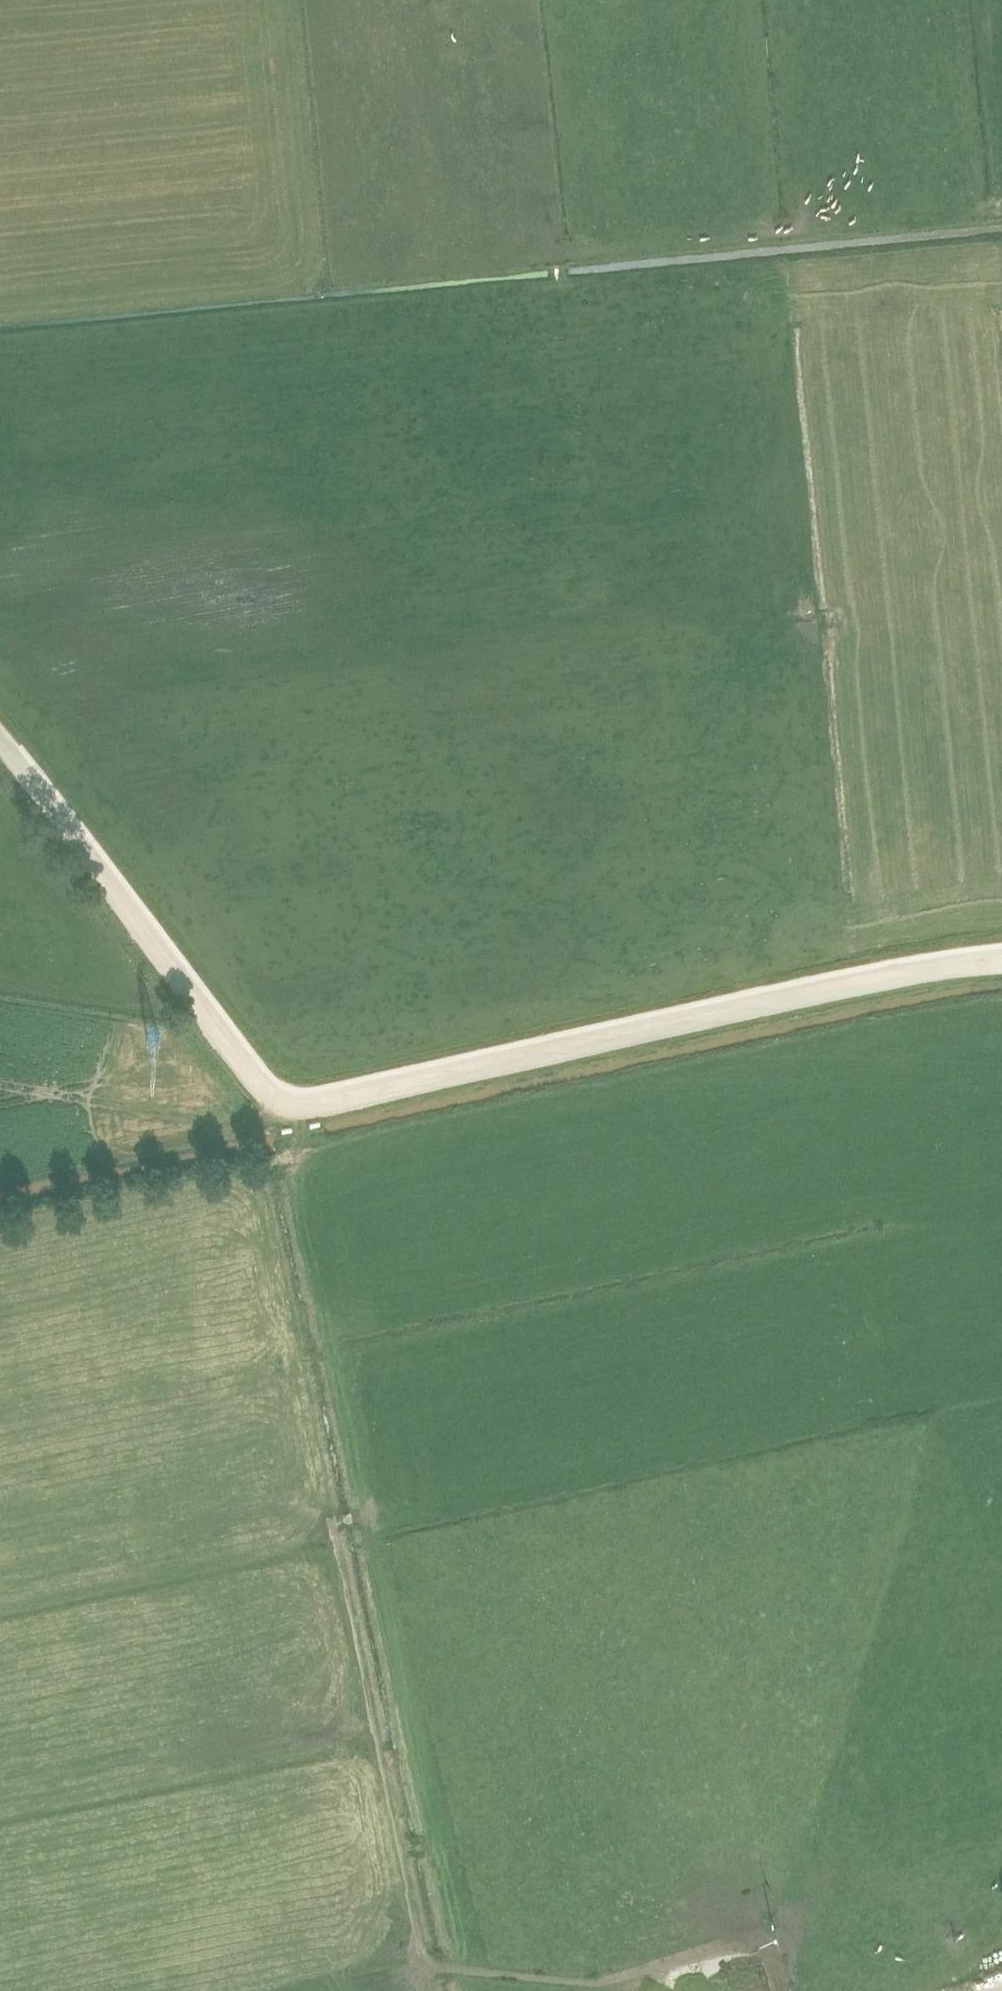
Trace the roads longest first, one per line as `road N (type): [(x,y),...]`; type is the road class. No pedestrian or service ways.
road 1 (track): [(1001,959),(883,976),(286,1108),(253,1080),(10,754)]

